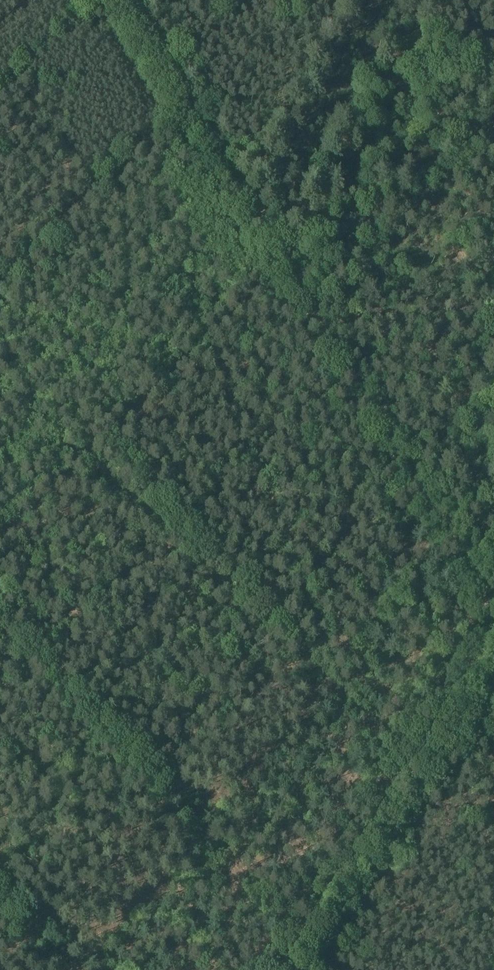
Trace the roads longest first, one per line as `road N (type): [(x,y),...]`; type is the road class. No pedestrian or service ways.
road 1 (track): [(493,605),(186,98)]
road 2 (track): [(287,264),(0,540)]
road 3 (track): [(186,98),(0,283)]

